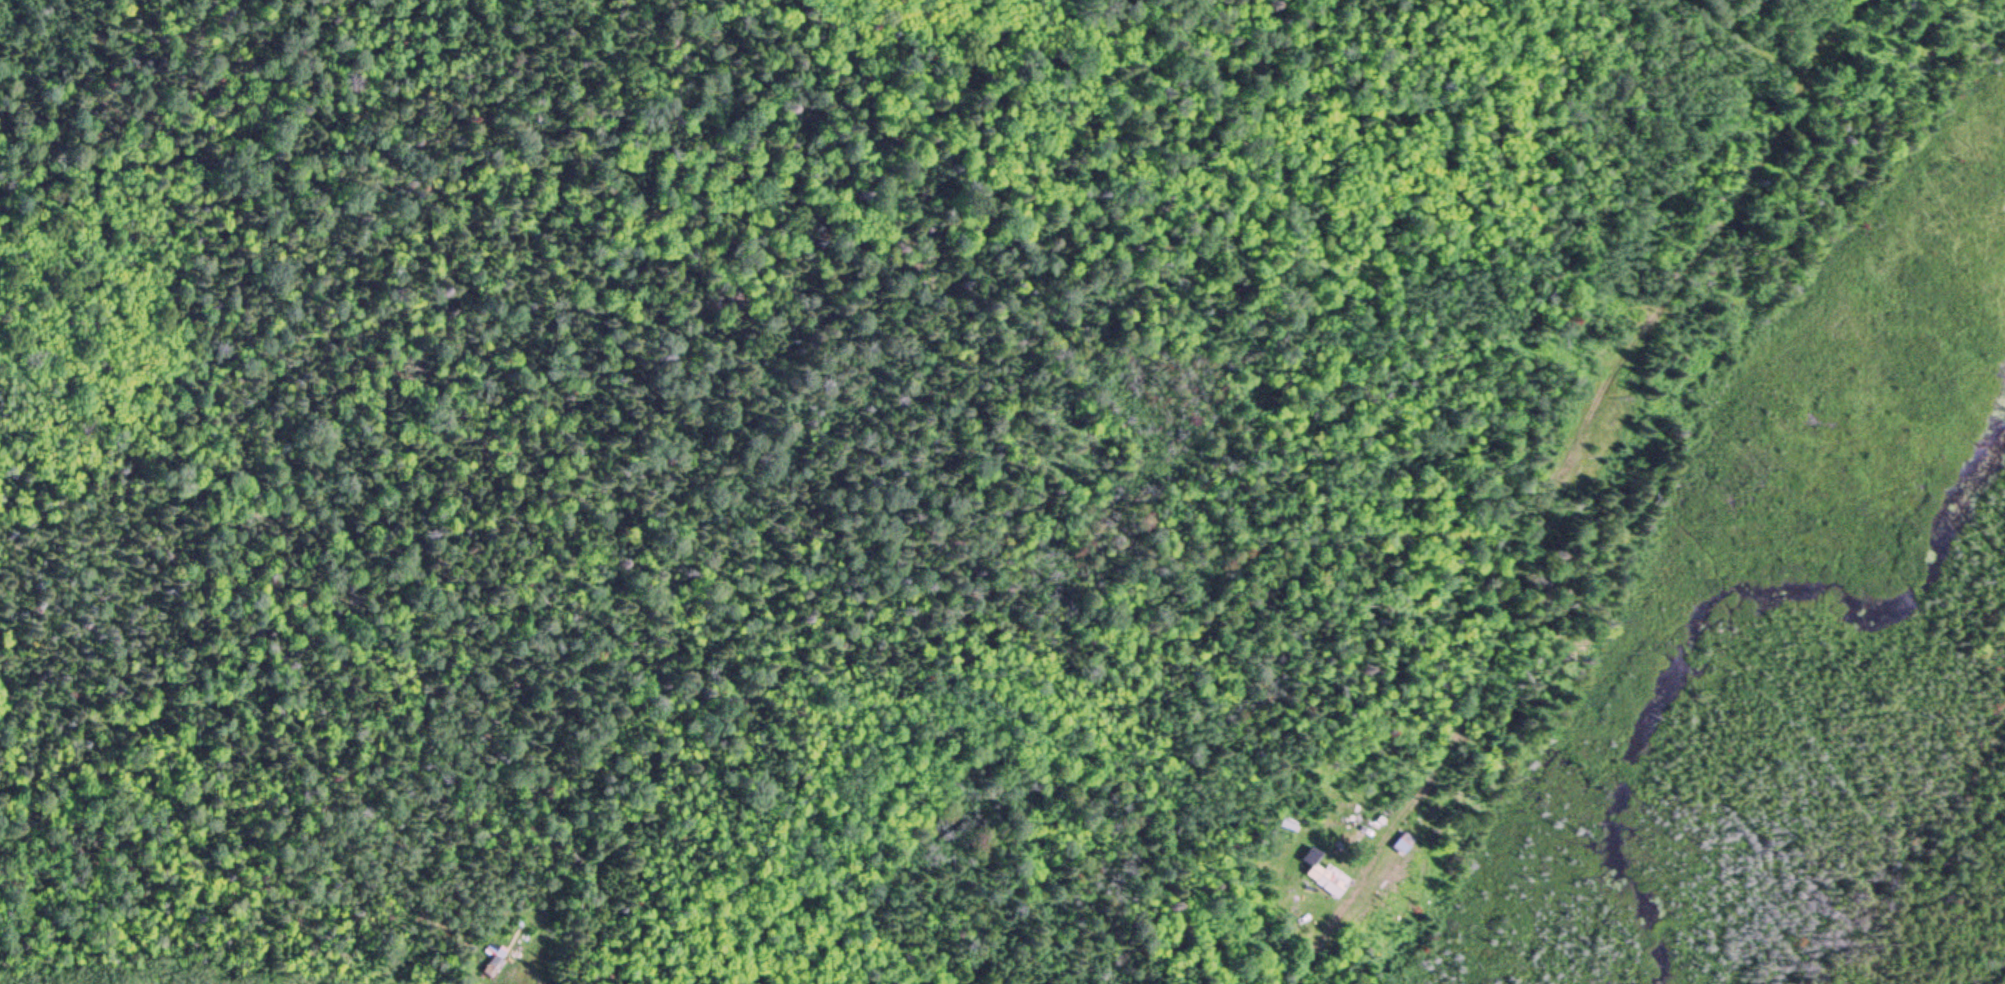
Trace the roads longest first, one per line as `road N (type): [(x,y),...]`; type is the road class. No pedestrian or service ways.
road 1 (track): [(1285,983),(1485,649),(1611,305),(1704,217),(1744,158),(1777,67),(1815,0)]

